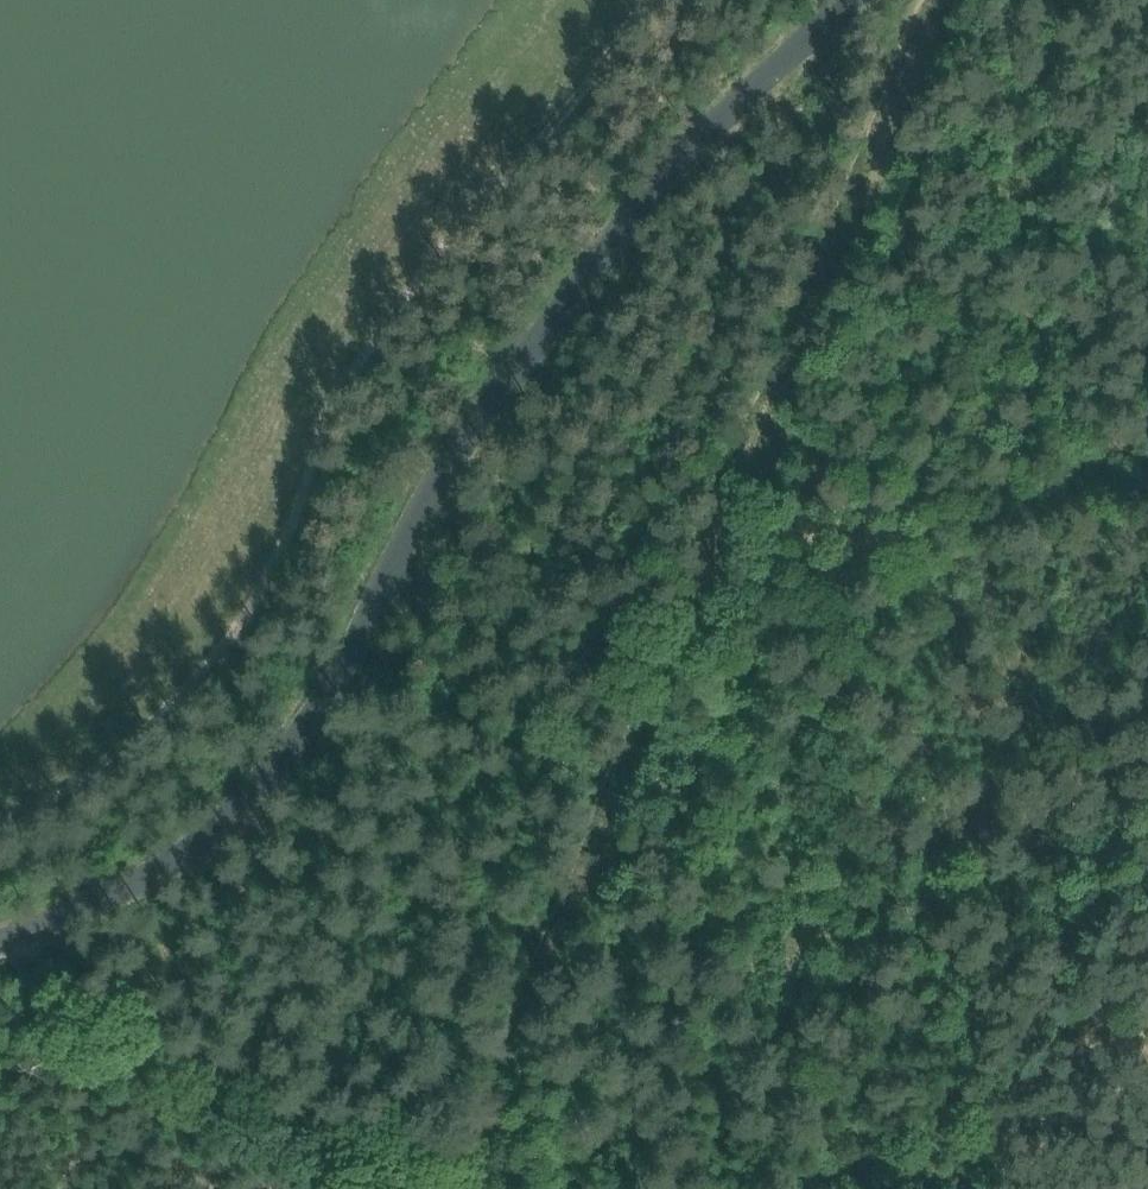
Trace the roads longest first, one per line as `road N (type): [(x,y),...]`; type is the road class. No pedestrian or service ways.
road 1 (unclassified): [(848,0),(736,104),(656,193),(494,395),(443,471),(351,665),(306,734),(241,807),(126,895),(0,938)]
road 2 (track): [(0,949),(424,1188)]

